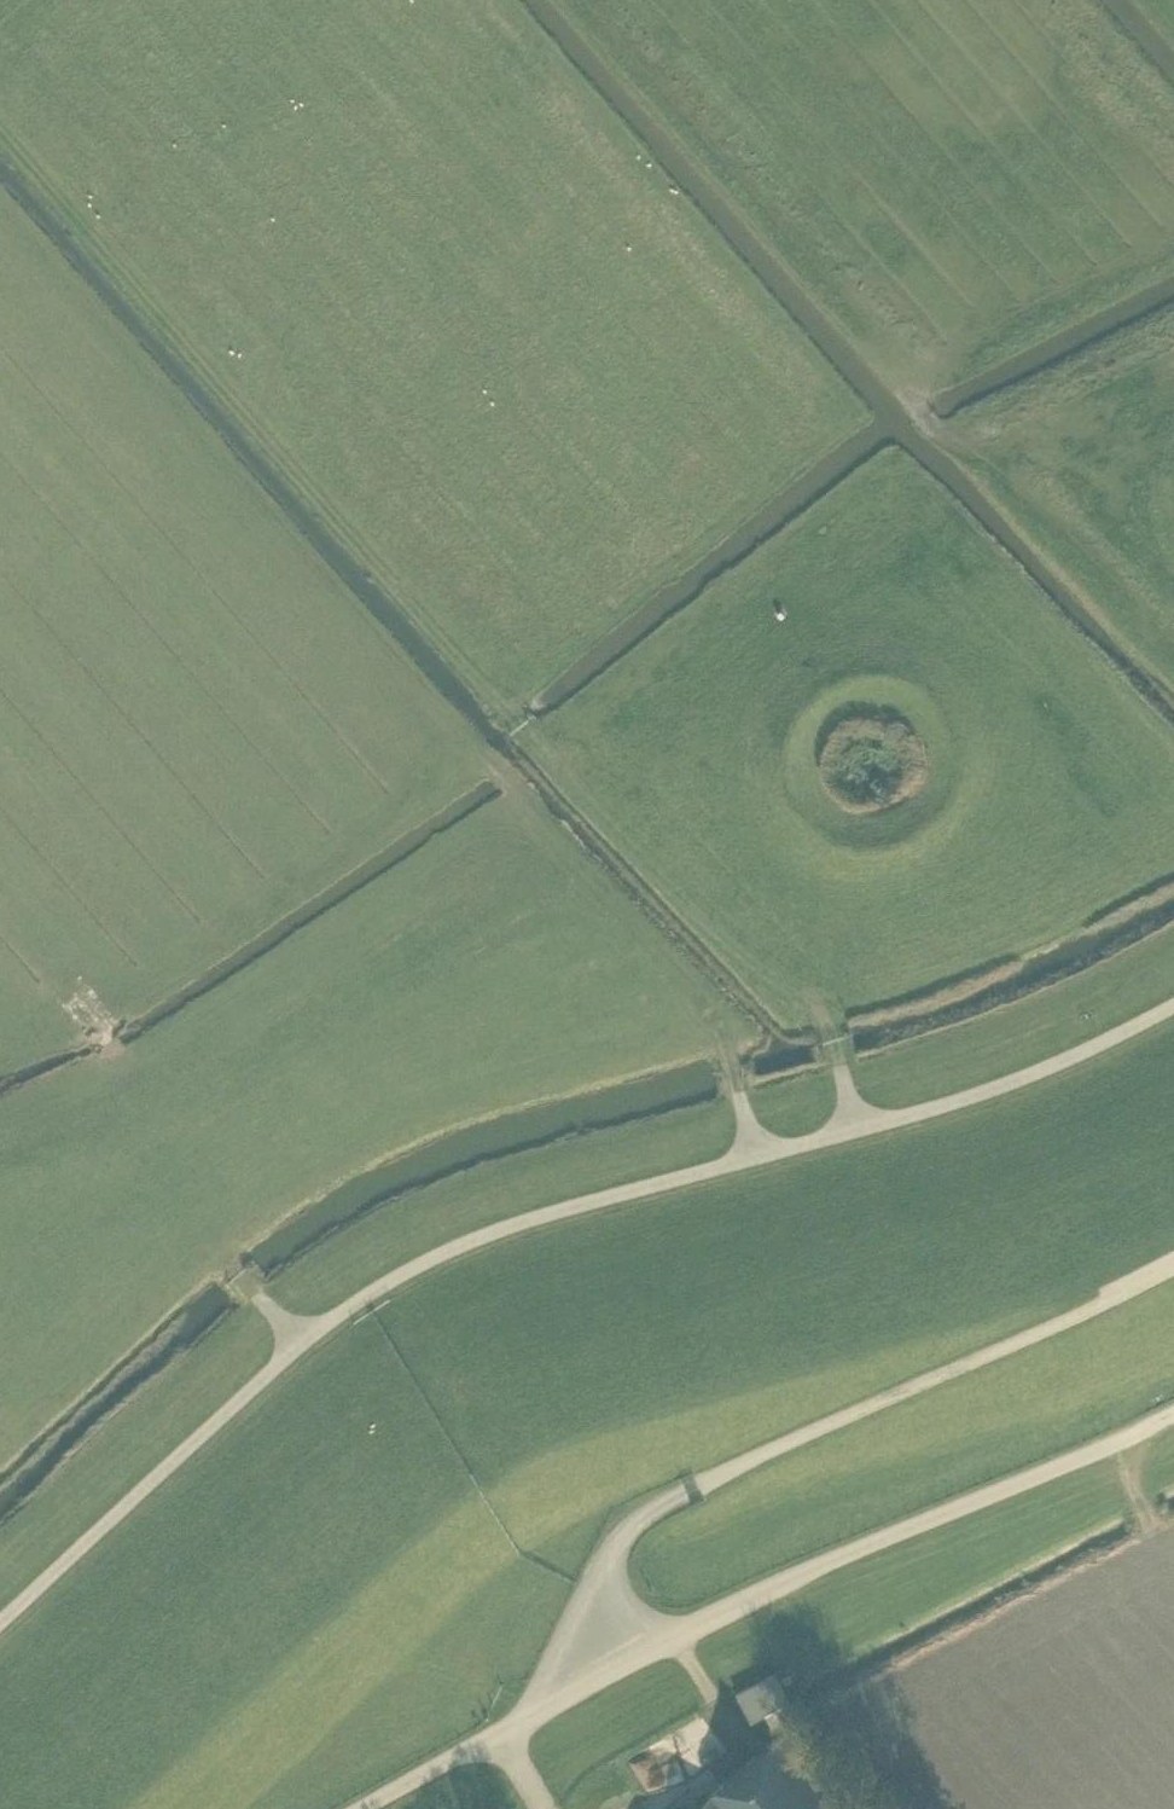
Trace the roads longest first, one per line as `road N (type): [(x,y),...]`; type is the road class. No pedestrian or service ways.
road 1 (unclassified): [(1173,1001),(1028,1072),(937,1104),(431,1254),(318,1327),(0,1619)]
road 2 (unclassified): [(599,1671),(594,1633),(628,1528),(693,1487),(1173,1256)]
road 3 (unclassified): [(599,1671),(1173,1412)]
road 4 (unclassified): [(357,1808),(599,1671)]

